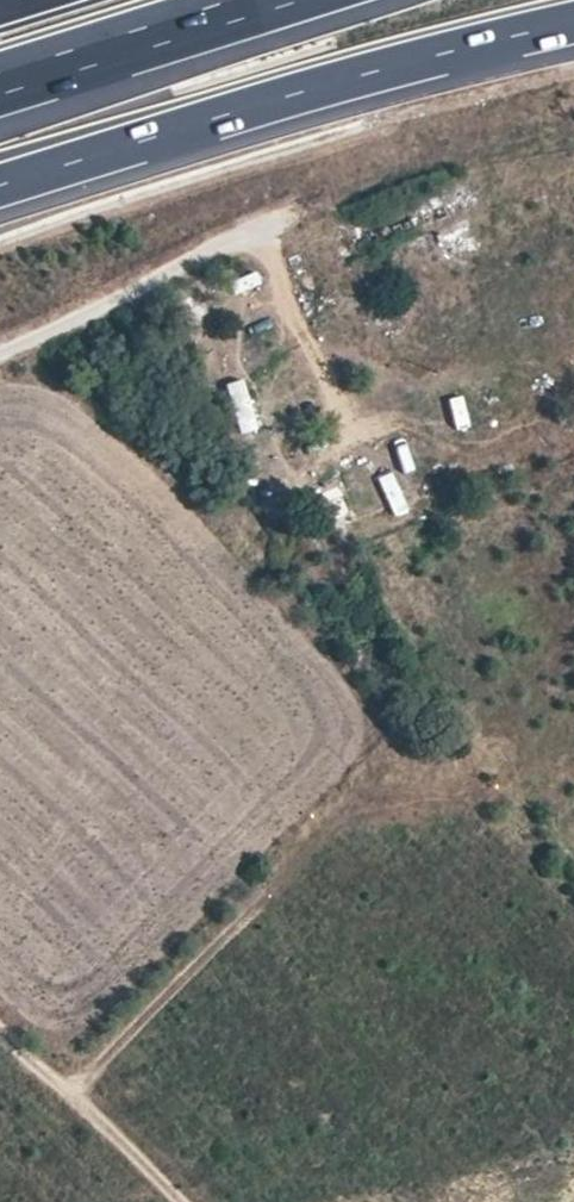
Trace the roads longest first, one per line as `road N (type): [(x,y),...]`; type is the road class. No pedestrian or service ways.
road 1 (trunk): [(53,971),(267,779),(444,565),(573,431)]
road 2 (motorway): [(0,186),(291,96),(573,24)]
road 3 (trunk): [(0,436),(31,445),(94,491),(170,634),(90,799),(0,884)]
road 4 (track): [(0,345),(271,217)]
road 5 (motorway): [(0,83),(265,0)]
road 6 (track): [(183,1201),(0,1022)]

